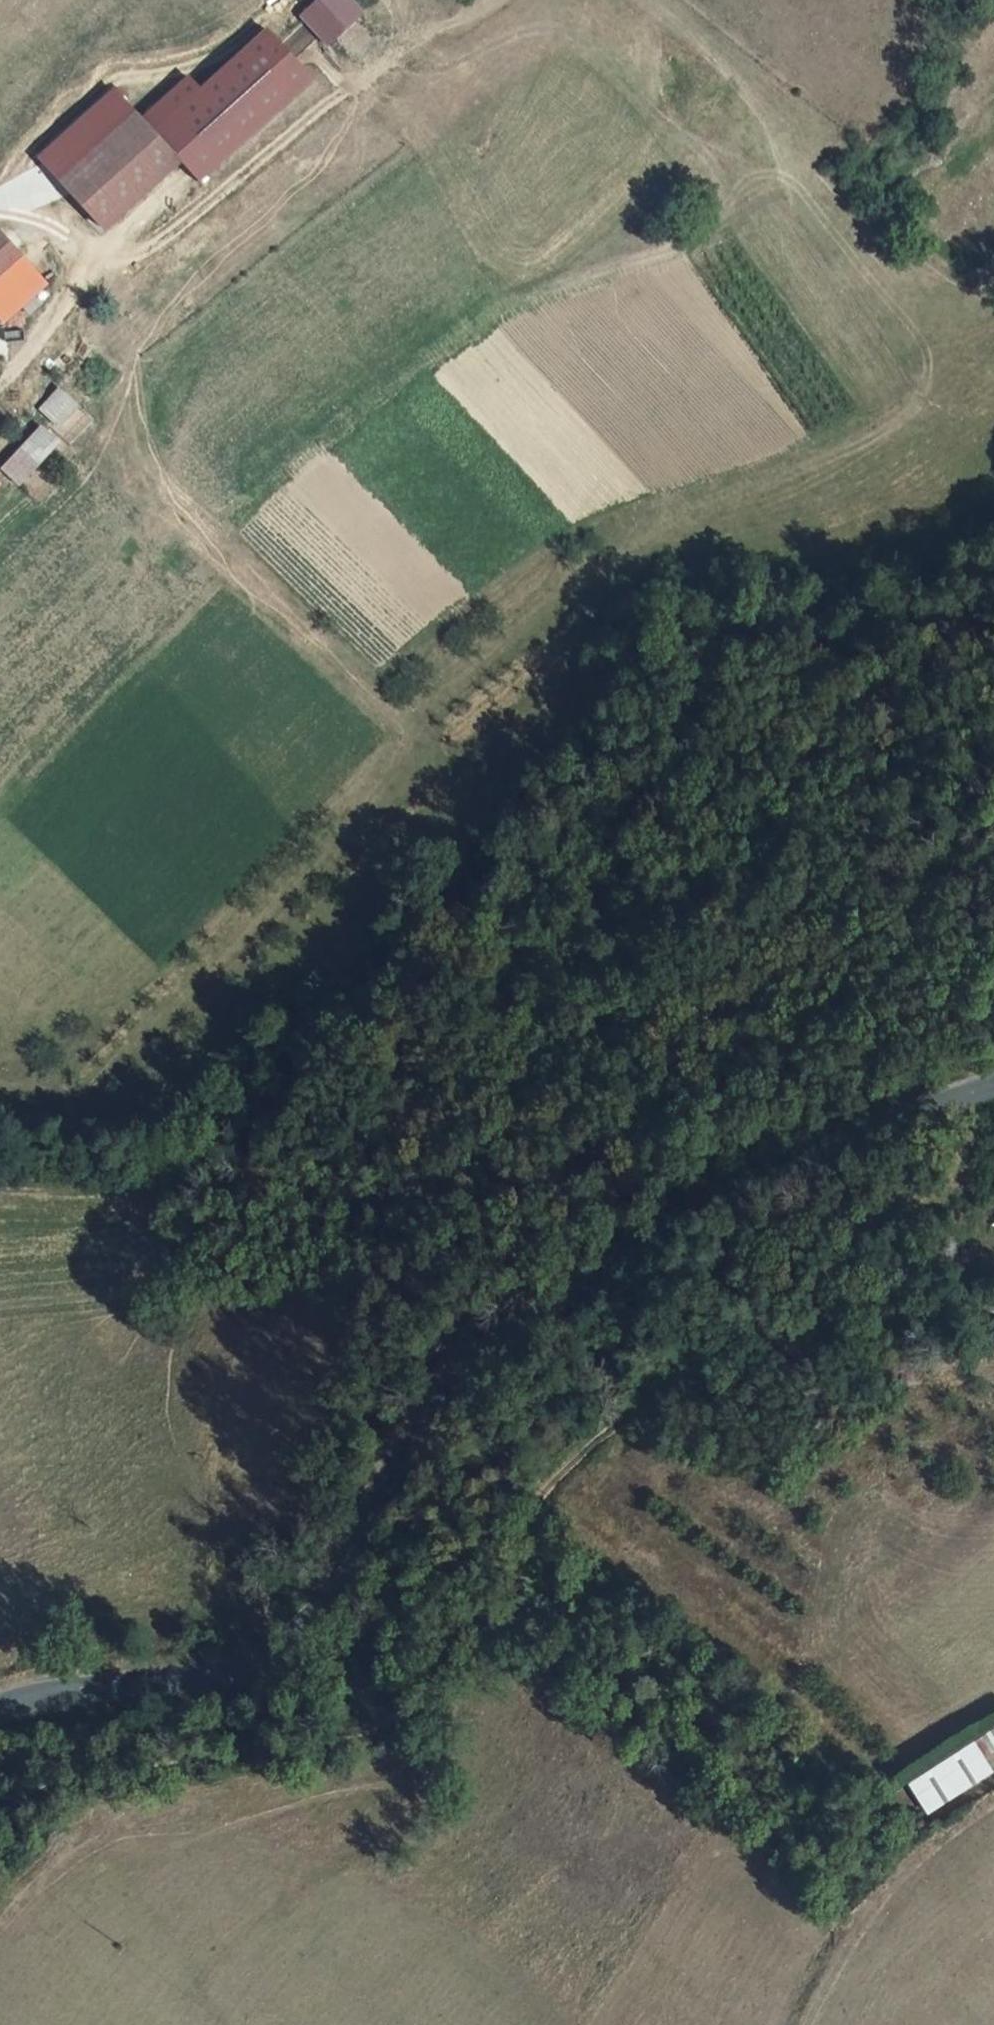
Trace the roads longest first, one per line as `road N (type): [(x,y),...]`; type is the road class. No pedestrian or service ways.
road 1 (tertiary): [(0,1710),(204,1675),(276,1651),(326,1601),(439,1405),(544,1316),(830,1147),(993,1097)]
road 2 (track): [(0,220),(96,253),(154,248),(369,71)]
road 3 (track): [(96,253),(17,381),(0,394)]

